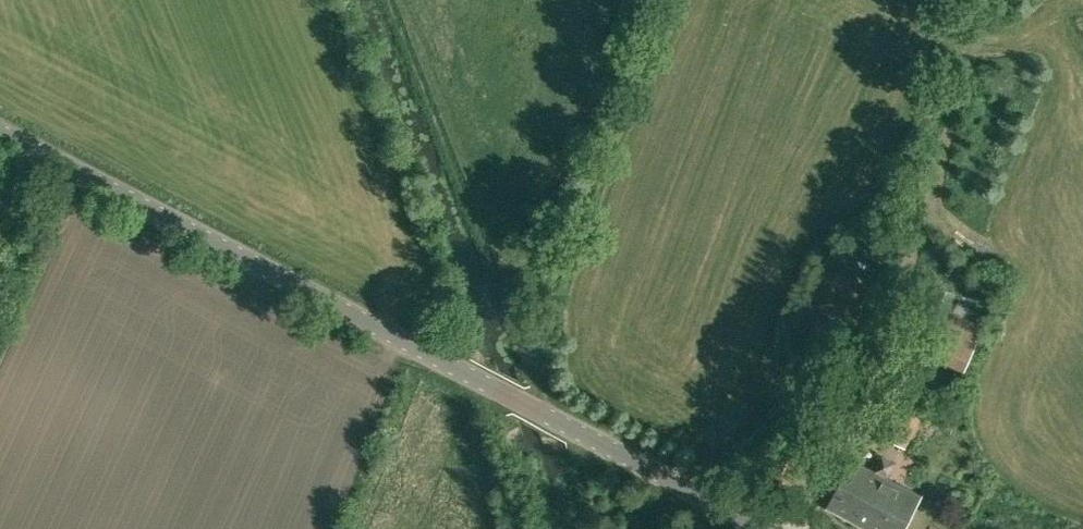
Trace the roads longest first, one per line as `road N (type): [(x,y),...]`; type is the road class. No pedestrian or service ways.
road 1 (tertiary): [(761,528),(0,132)]

